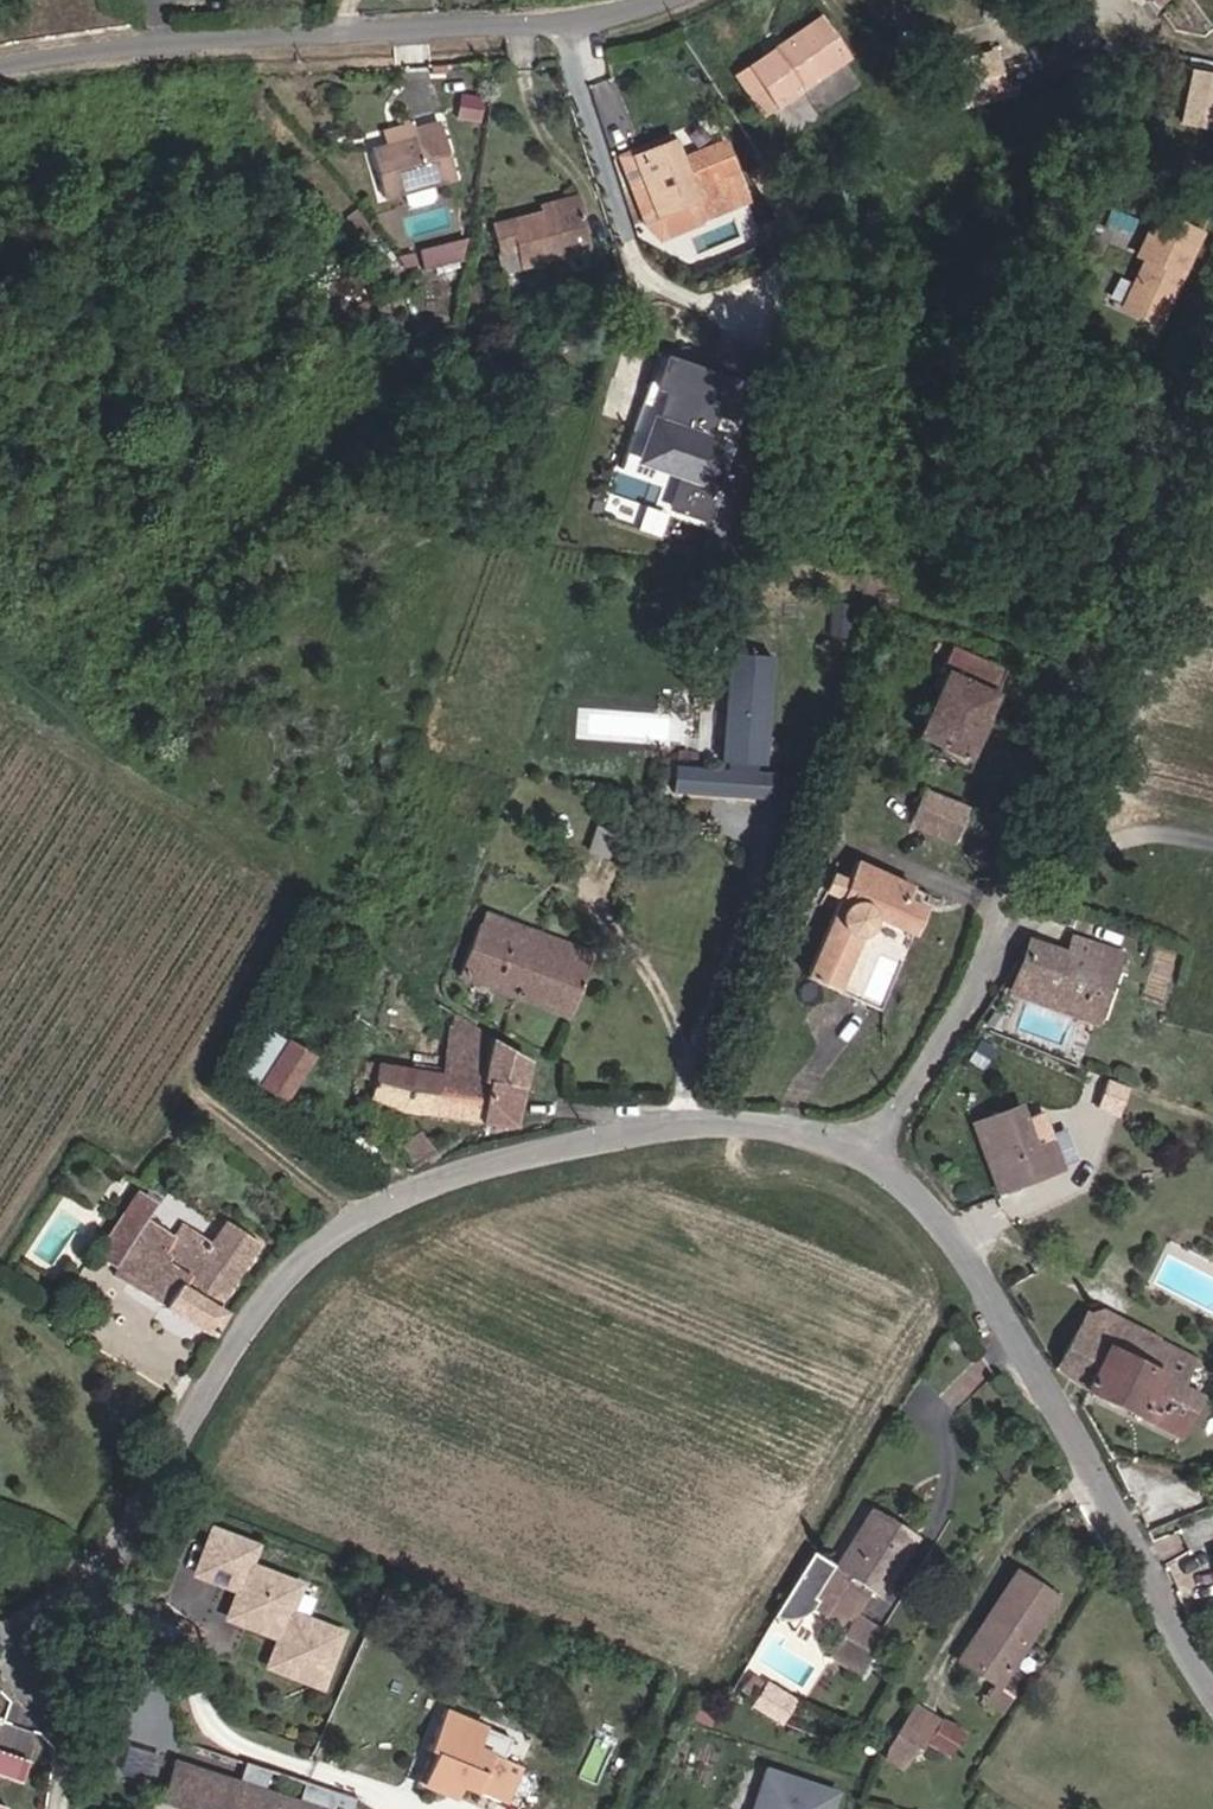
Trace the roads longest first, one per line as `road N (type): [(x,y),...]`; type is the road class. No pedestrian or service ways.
road 1 (residential): [(0,1632),(58,1609),(108,1563),(284,1277),(354,1218),(499,1157),(643,1128),(742,1122),(868,1152)]
road 2 (residential): [(868,1152),(971,1004),(1212,380)]
road 3 (residential): [(0,68),(253,36),(558,22),(662,0)]
road 4 (residential): [(868,1152),(939,1214),(980,1269),(1212,1687)]
road 5 (track): [(354,1218),(201,1099),(194,1071),(296,875)]

